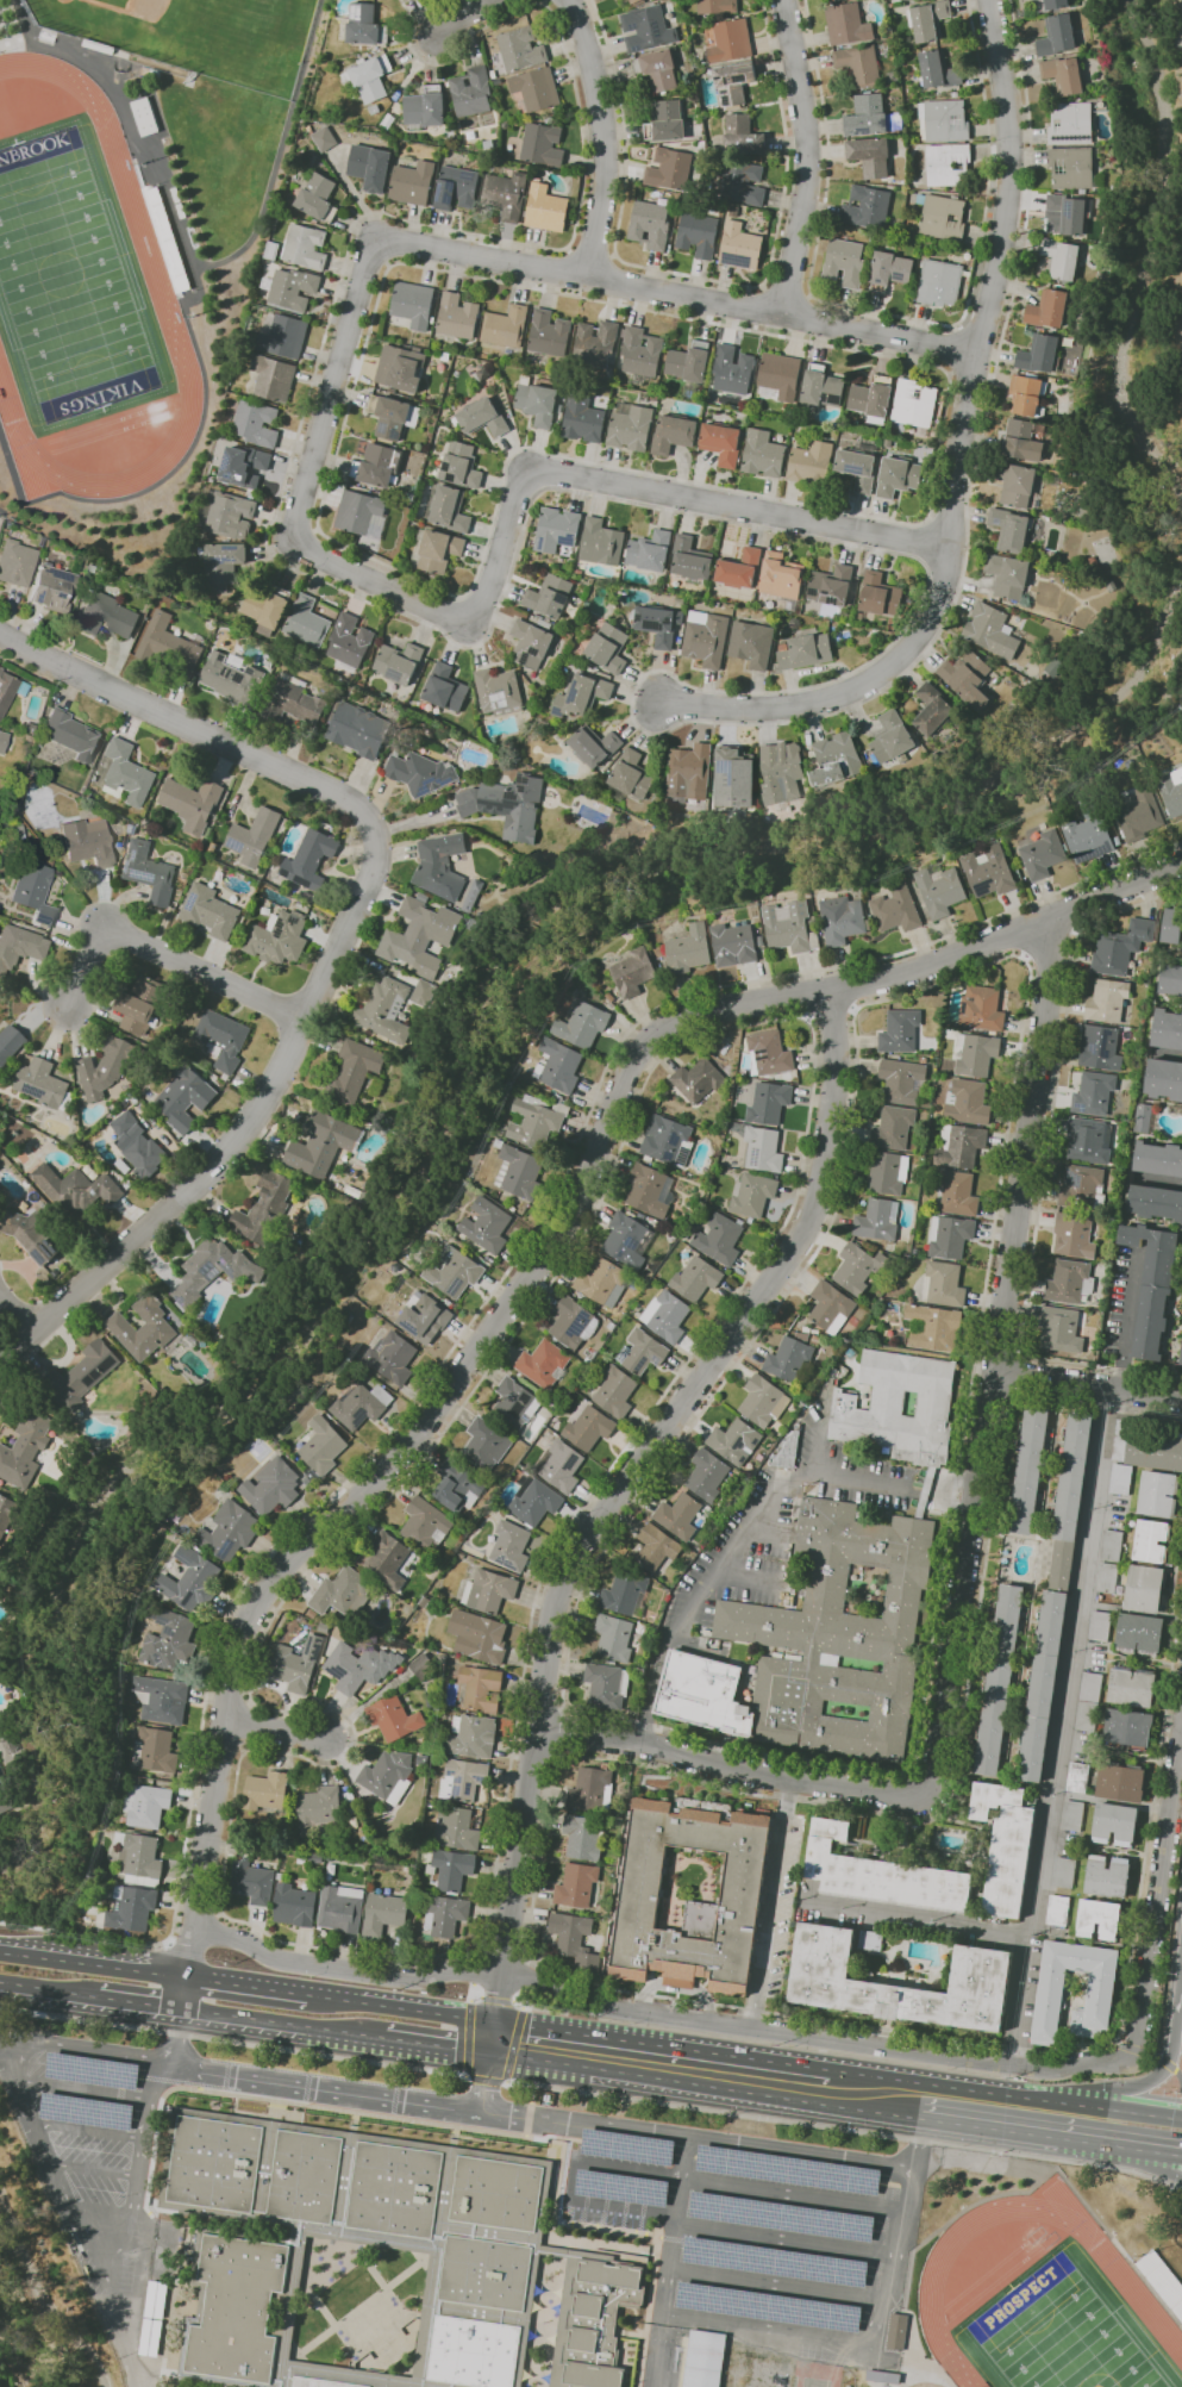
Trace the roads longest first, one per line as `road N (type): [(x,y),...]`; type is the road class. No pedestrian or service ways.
road 1 (residential): [(1181,865),(917,971),(694,1012),(642,1049),(584,1188),(542,1259),(381,1476),(290,1558),(256,1603),(230,1681),(181,2009)]
road 2 (residential): [(827,990),(834,1087),(813,1211),(563,1579),(492,2052)]
road 3 (residential): [(1137,2050),(1117,2062),(1043,2070),(584,2005),(529,1978),(475,1970),(400,1978),(281,1962),(240,1938),(194,1930)]
road 4 (residential): [(991,0),(1008,139),(1002,235),(959,450),(955,547),(936,613),(900,657),(848,697),(789,711),(658,702)]
road 5 (residential): [(1058,915),(927,1788)]
road 6 (residential): [(375,831),(374,873),(259,1109),(198,1182),(0,1364)]
road 7 (residential): [(976,356),(782,310),(379,236)]
road 8 (residential): [(484,631),(533,465),(955,547)]
road 9 (residential): [(484,631),(300,549),(379,236)]
road 10 (primary): [(492,2052),(921,2118)]
road 11 (residential): [(375,831),(348,799),(0,634)]
road 12 (residential): [(927,1788),(878,1791),(537,1727)]
road 13 (primary): [(1181,2120),(824,2069)]
road 14 (primary): [(824,2069),(495,2021)]
road 15 (residential): [(1181,1738),(1137,2050)]
road 16 (residential): [(789,0),(806,152),(782,310)]
road 17 (residential): [(307,1021),(104,927),(64,1005)]
road 18 (residential): [(572,0),(605,88),(596,276)]
road 19 (primary): [(921,2118),(1181,2155)]
road 20 (trunk): [(1181,1949),(1168,2063),(1153,2077),(1080,2104)]
road 21 (primary): [(181,2009),(387,2038)]
road 22 (residential): [(994,1373),(1181,1399)]
road 23 (primary): [(495,2021),(313,1994)]
road 24 (primary): [(186,1975),(58,1957)]
road 25 (primary): [(313,1994),(186,1975)]

